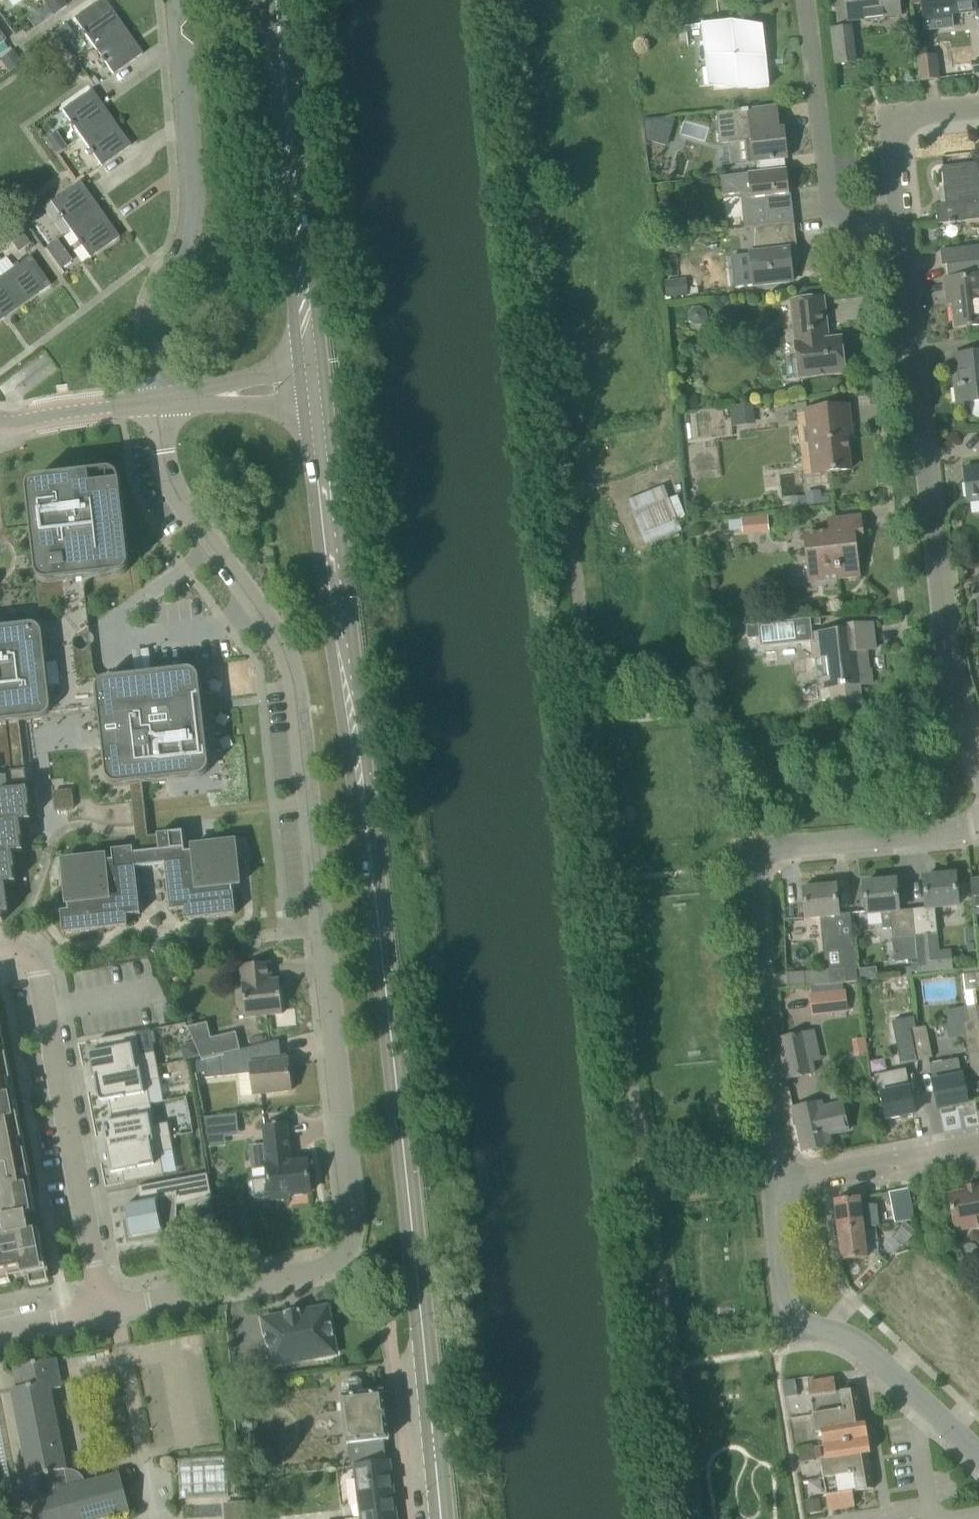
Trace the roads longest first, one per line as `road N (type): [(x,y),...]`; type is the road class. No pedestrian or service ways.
road 1 (primary): [(445,1518),(317,399)]
road 2 (unclassified): [(282,1272),(319,1267),(341,1254),(346,1227),(291,707),(274,635),(183,510),(160,452),(156,403)]
road 3 (residential): [(773,1185),(755,884),(765,853),(978,825)]
road 4 (residential): [(978,756),(947,650),(901,223)]
road 5 (residential): [(156,403),(158,311),(185,236),(193,160),(177,0)]
road 6 (residential): [(106,1305),(40,985),(24,960),(0,955)]
road 7 (primary): [(314,370),(275,0)]
road 8 (residential): [(901,223),(860,228),(831,214),(806,0)]
road 9 (residential): [(909,1388),(859,1344),(800,1330),(788,1316),(773,1185)]
road 10 (residential): [(773,1185),(978,1146)]
road 11 (residential): [(901,223),(897,125),(911,116),(978,107)]
road 12 (residential): [(106,1305),(282,1272)]
road 13 (residential): [(0,422),(156,403)]
road 14 (residential): [(909,1388),(929,1505),(940,1518)]

